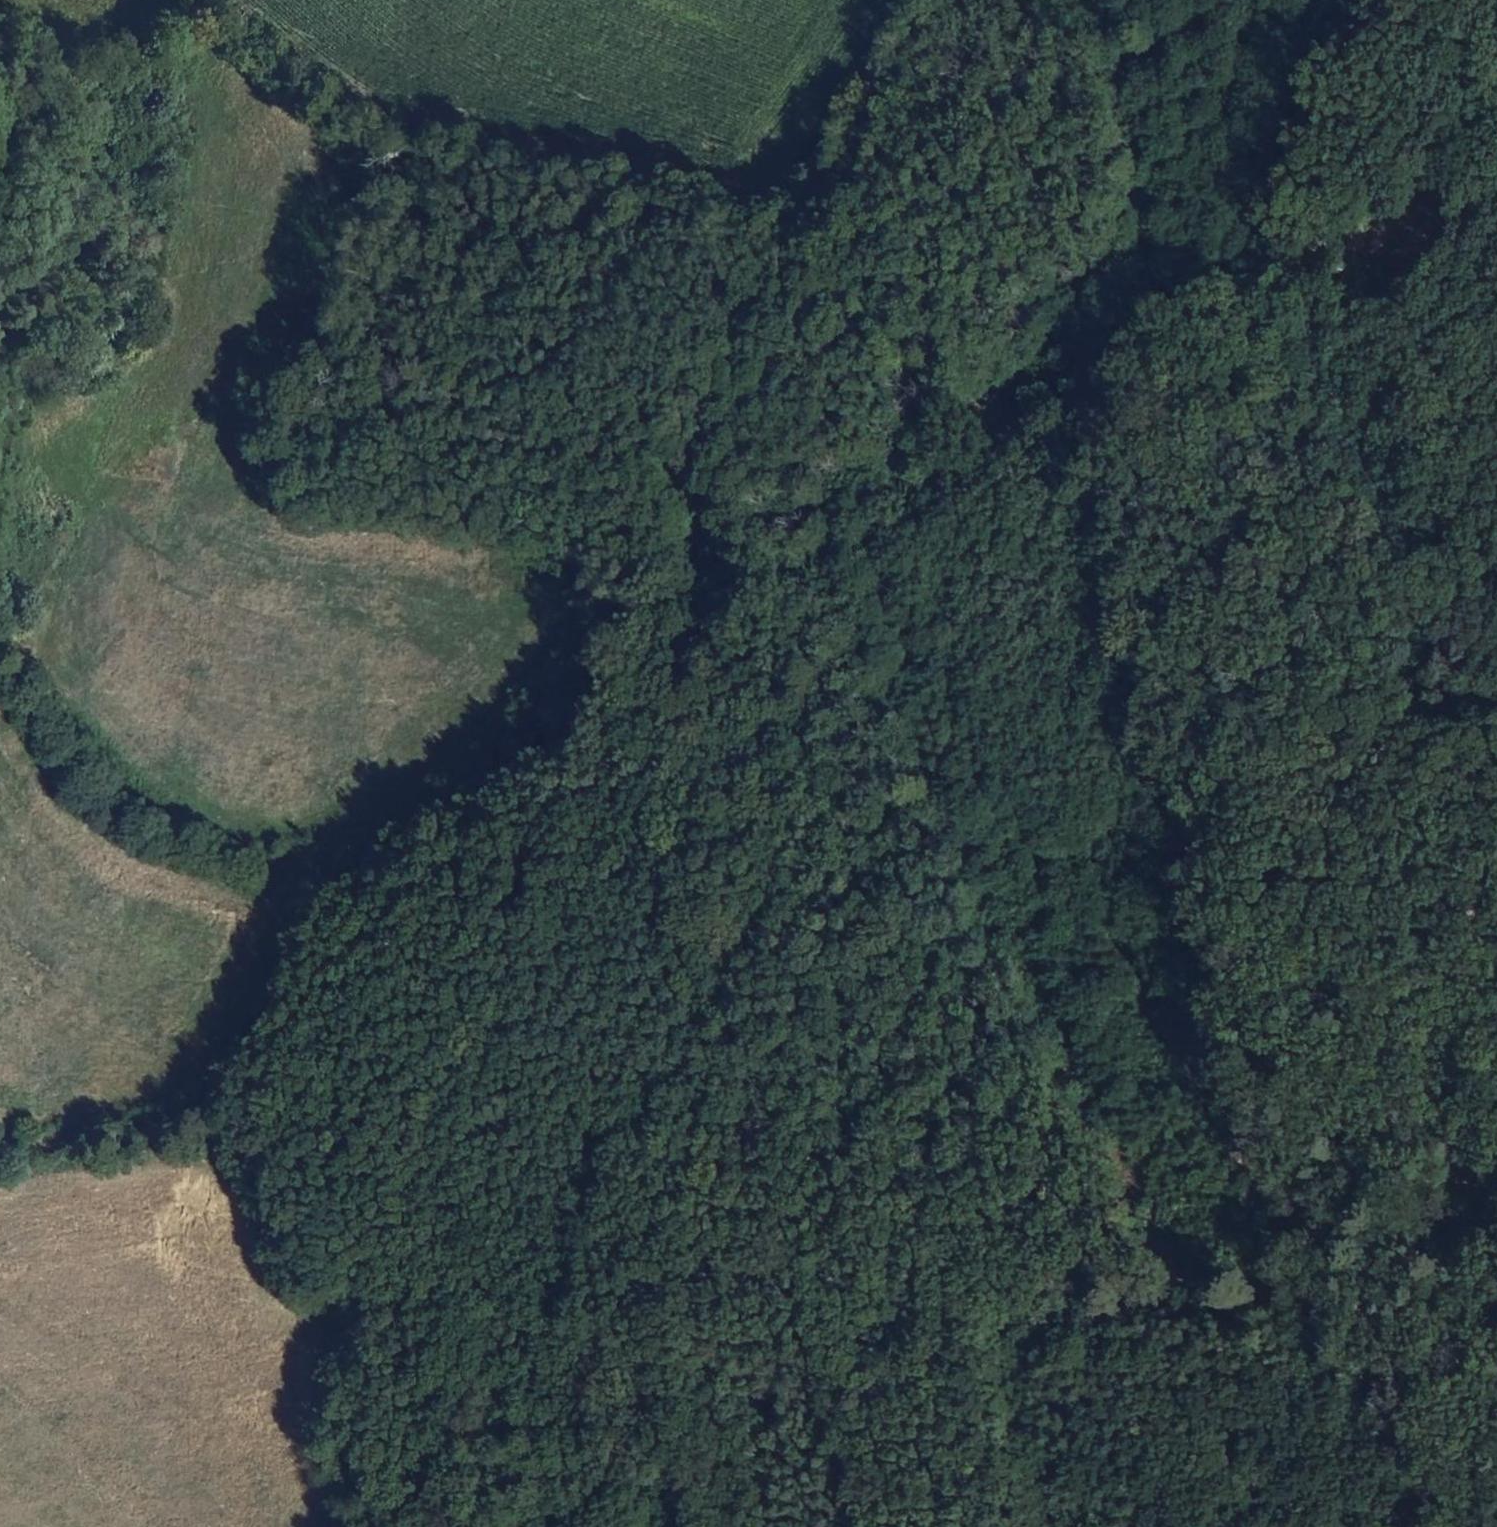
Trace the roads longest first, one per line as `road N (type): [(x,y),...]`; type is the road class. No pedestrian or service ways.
road 1 (track): [(1124,352),(1196,450),(1280,594),(1344,634),(1496,654)]
road 2 (track): [(0,1157),(142,1124)]

